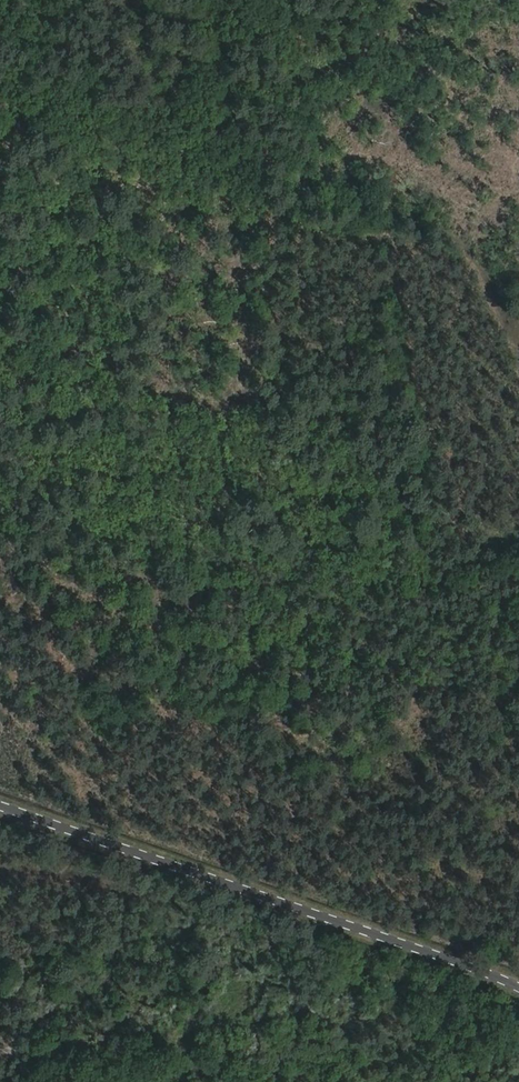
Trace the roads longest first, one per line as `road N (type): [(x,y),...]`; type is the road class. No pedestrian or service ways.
road 1 (track): [(518,321),(482,247),(306,173),(0,89)]
road 2 (tertiary): [(518,990),(0,801)]

